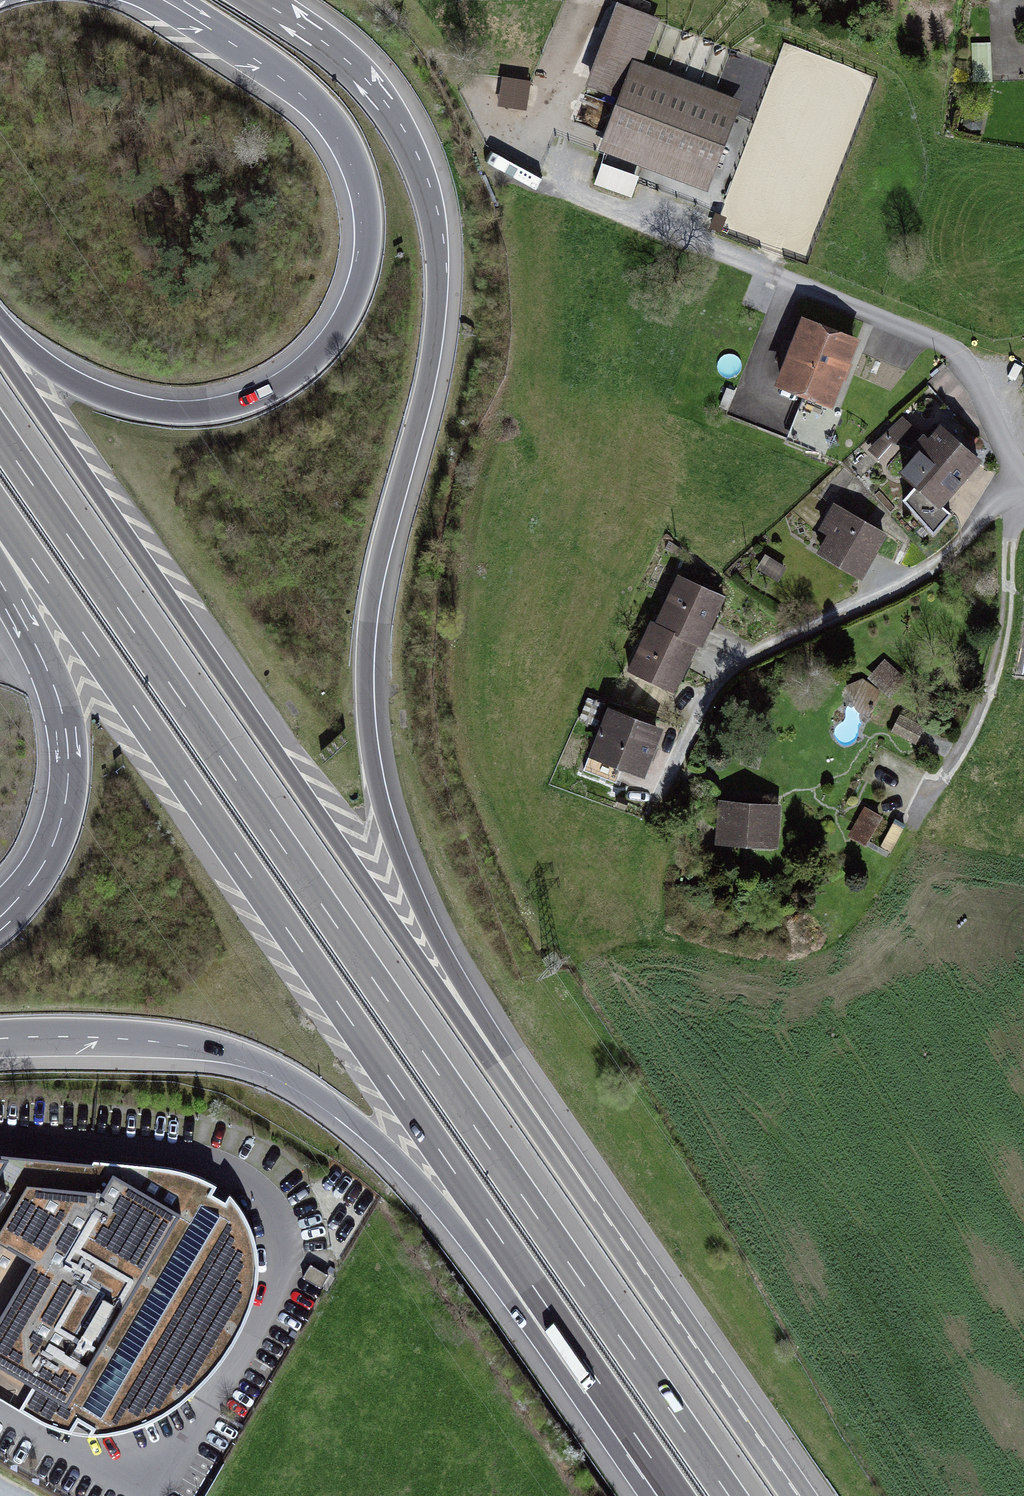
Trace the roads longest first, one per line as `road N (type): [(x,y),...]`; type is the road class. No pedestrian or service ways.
road 1 (motorway): [(597,1216),(592,1181),(421,908),(377,789),(365,682),(368,623),(434,339),(430,215),(382,109),(356,79),(270,17)]
road 2 (motorway): [(729,1495),(0,435)]
road 3 (motorway): [(0,512),(622,1415)]
road 4 (motorway): [(597,1216),(0,350)]
road 5 (motorway): [(0,1030),(179,1037),(241,1052),(298,1080),(422,1185),(622,1415)]
road 6 (motorway): [(224,26),(307,87),(344,133),(361,171),(364,266),(325,346),(265,391),(173,411),(60,373),(0,319)]
road 7 (motorway): [(0,577),(55,688),(68,779),(48,859),(0,917)]
road 8 (motorway): [(789,1495),(597,1216)]

